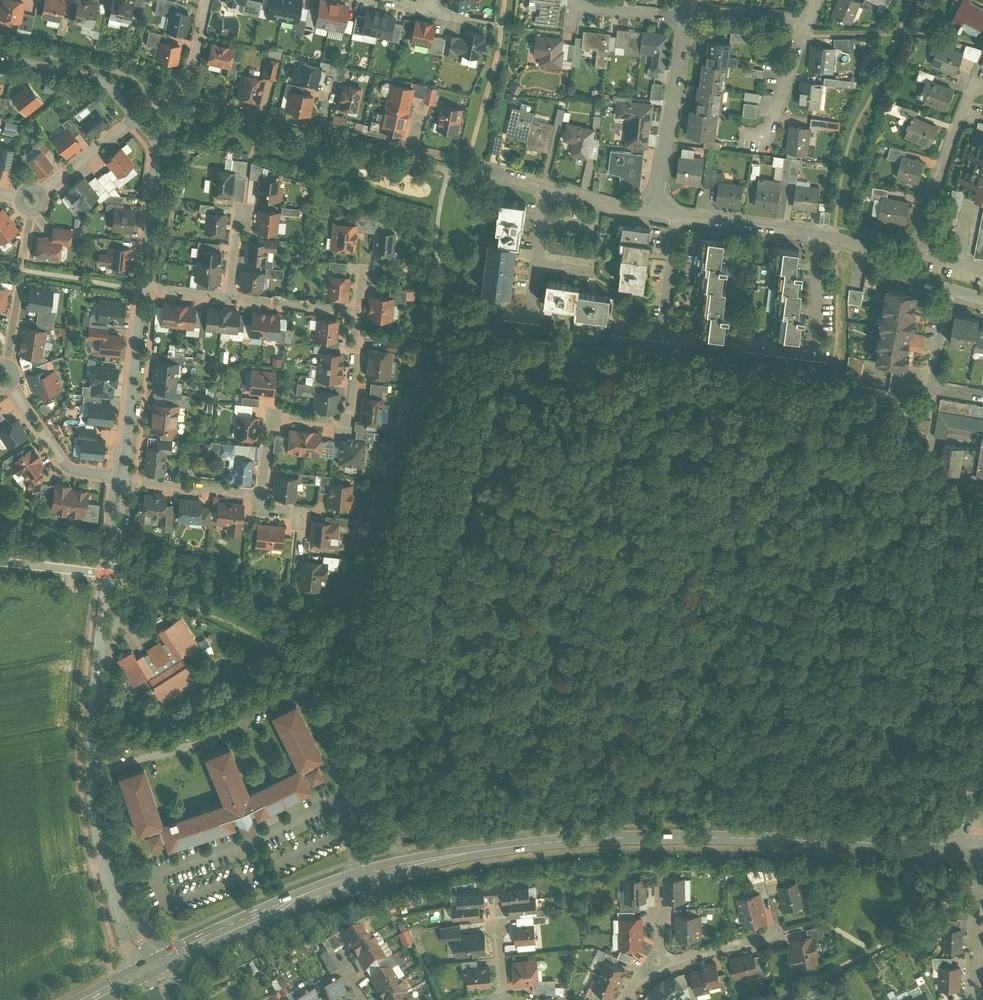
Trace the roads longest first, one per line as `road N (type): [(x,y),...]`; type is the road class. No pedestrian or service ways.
road 1 (secondary): [(149,969),(338,887),(485,850),(672,838),(977,849)]
road 2 (residential): [(149,969),(115,895),(91,774),(109,578)]
road 3 (residential): [(123,482),(257,498),(276,416),(343,422),(348,415),(357,311)]
road 4 (residential): [(911,275),(833,239),(677,217)]
road 5 (residential): [(911,275),(975,78)]
road 6 (residential): [(653,213),(683,18)]
road 7 (residential): [(123,482),(143,288)]
road 8 (residential): [(172,88),(316,129),(323,102)]
road 9 (residential): [(143,288),(157,152),(137,117)]
road 10 (residential): [(4,376),(69,468),(123,482)]
road 11 (residential): [(0,59),(110,84),(137,117)]
road 12 (residential): [(547,190),(426,151),(415,130)]
road 13 (residential): [(977,849),(972,778),(982,708)]
road 14 (residential): [(137,117),(32,201)]
road 15 (residential): [(228,298),(357,311)]
road 16 (residential): [(654,966),(776,936)]
road 17 (residential): [(806,23),(766,140)]
road 18 (residential): [(806,23),(683,18)]
road 19 (residential): [(547,190),(526,308)]

